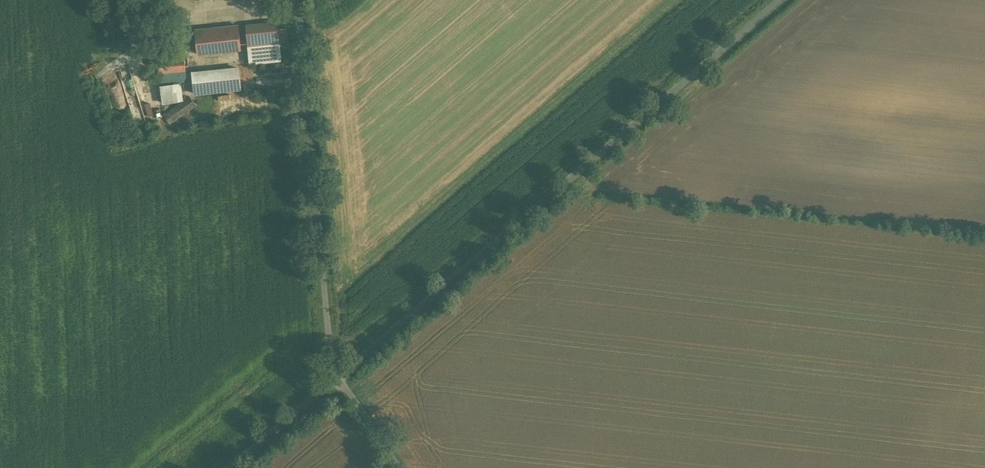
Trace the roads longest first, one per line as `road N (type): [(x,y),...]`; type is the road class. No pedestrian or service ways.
road 1 (unclassified): [(337,377),(782,0)]
road 2 (unclassified): [(296,0),(337,377)]
road 3 (unclassified): [(230,467),(337,377)]

